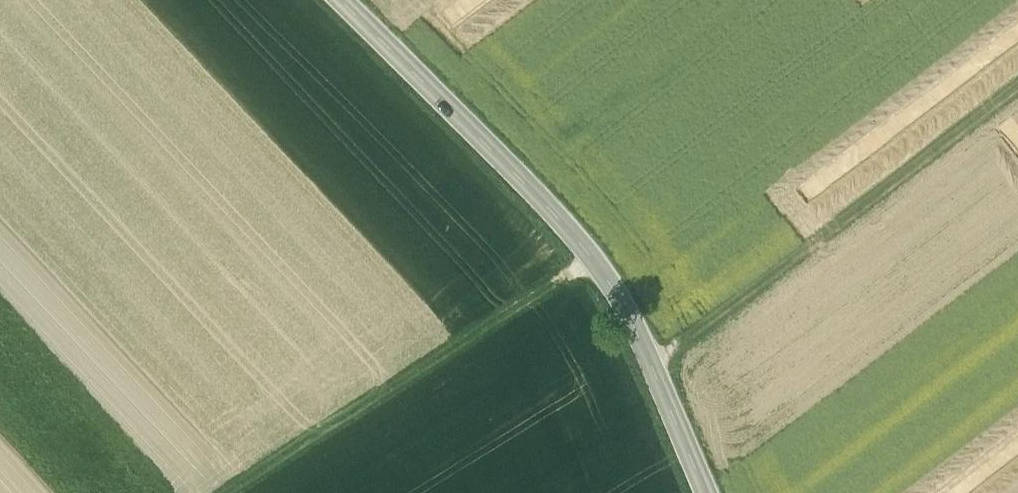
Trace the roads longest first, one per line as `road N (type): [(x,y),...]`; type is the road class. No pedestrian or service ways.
road 1 (secondary): [(713,492),(623,292),(477,122),(353,0)]
road 2 (track): [(1017,112),(666,376)]
road 3 (track): [(253,492),(609,273)]

